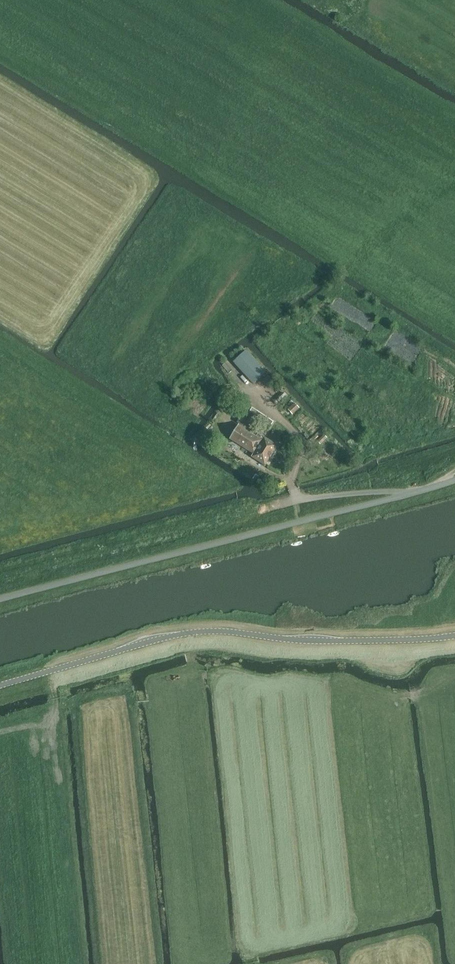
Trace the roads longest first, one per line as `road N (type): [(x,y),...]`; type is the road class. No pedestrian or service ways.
road 1 (unclassified): [(0,601),(454,483)]
road 2 (unclassified): [(0,686),(197,632),(336,642),(454,636)]
road 3 (track): [(60,740),(58,709),(86,704),(111,963)]

